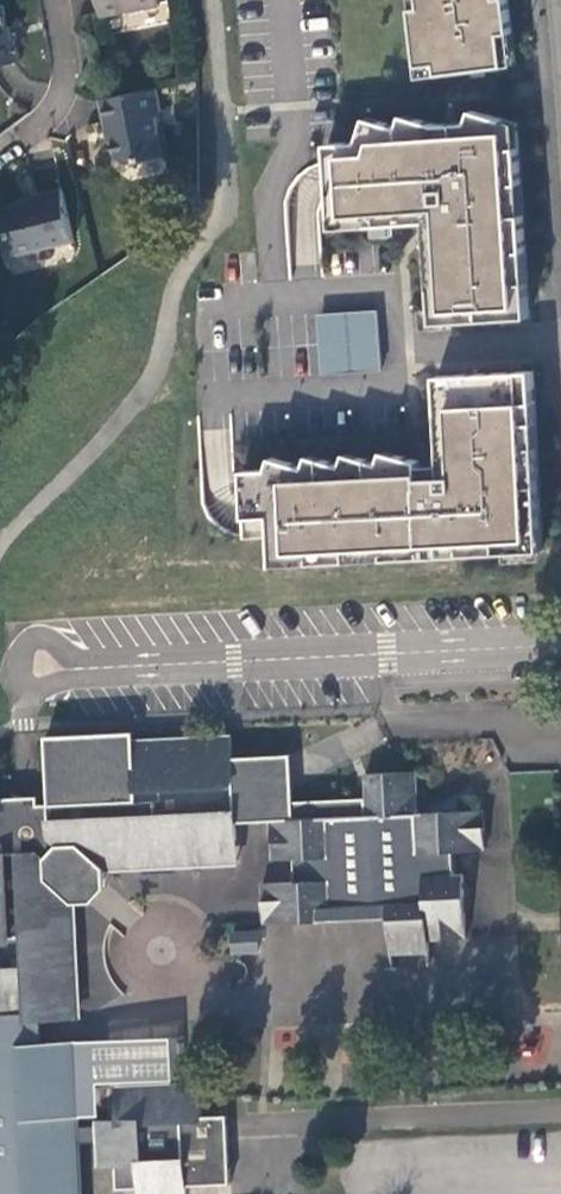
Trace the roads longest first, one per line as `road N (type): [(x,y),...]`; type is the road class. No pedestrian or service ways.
road 1 (residential): [(67,0),(67,127)]

